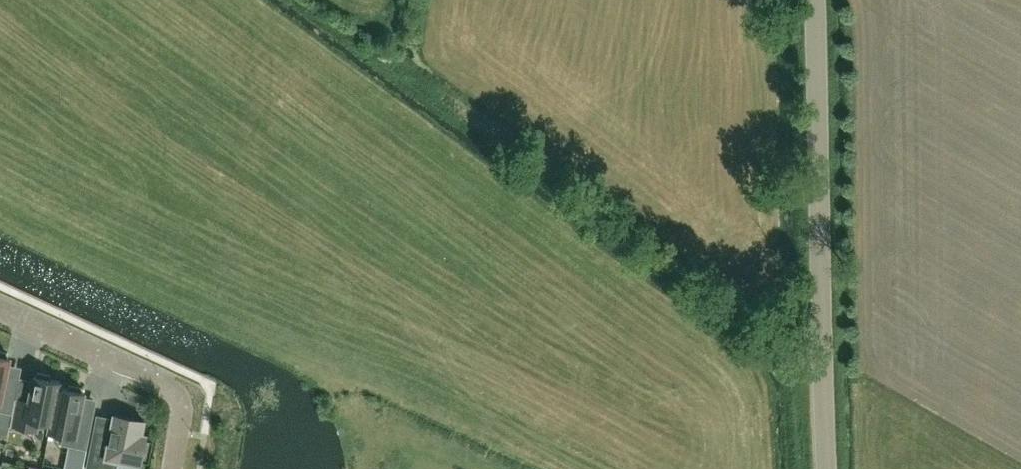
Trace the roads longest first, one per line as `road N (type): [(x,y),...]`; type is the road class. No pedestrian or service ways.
road 1 (unclassified): [(828,468),(815,0)]
road 2 (residential): [(0,311),(168,390),(181,409),(173,468)]

